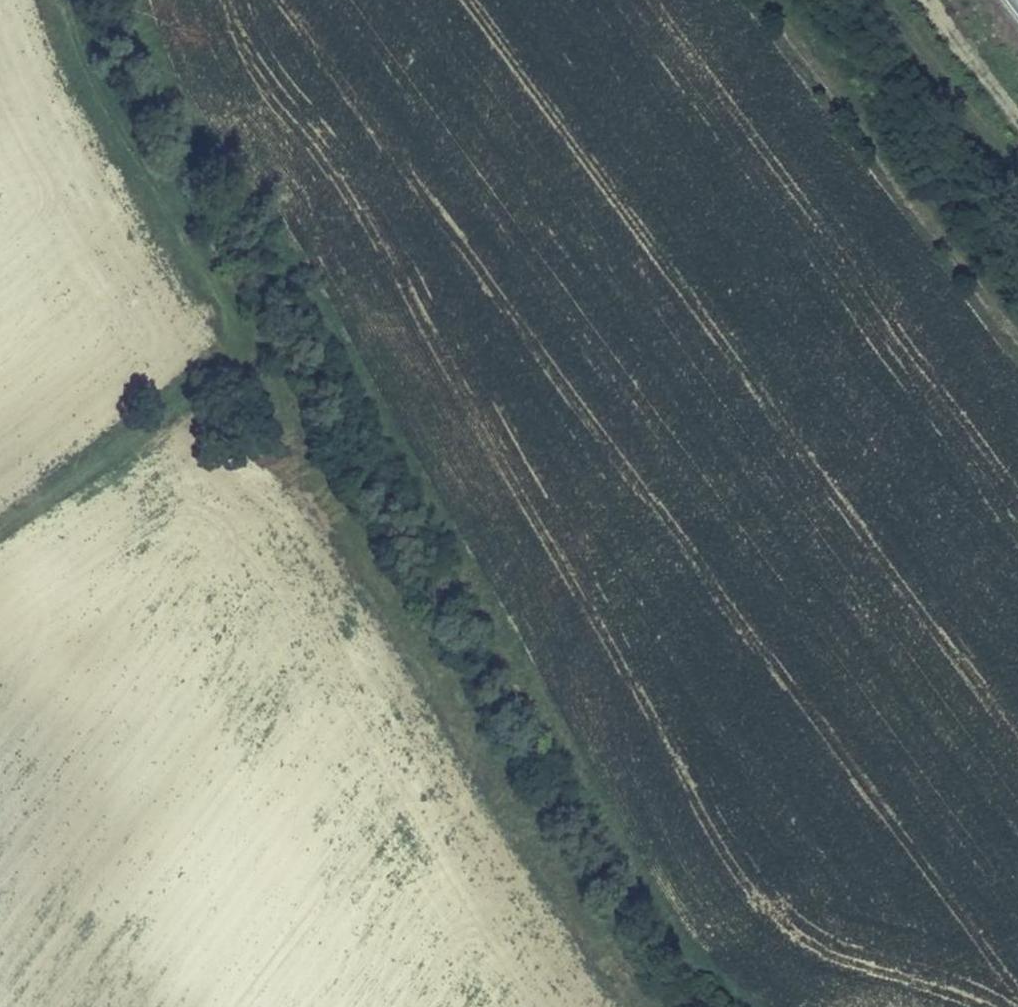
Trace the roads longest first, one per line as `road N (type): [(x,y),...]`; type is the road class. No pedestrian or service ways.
road 1 (track): [(0,530),(216,373),(232,343),(224,289),(104,97),(68,0)]
road 2 (track): [(1017,324),(785,0)]

